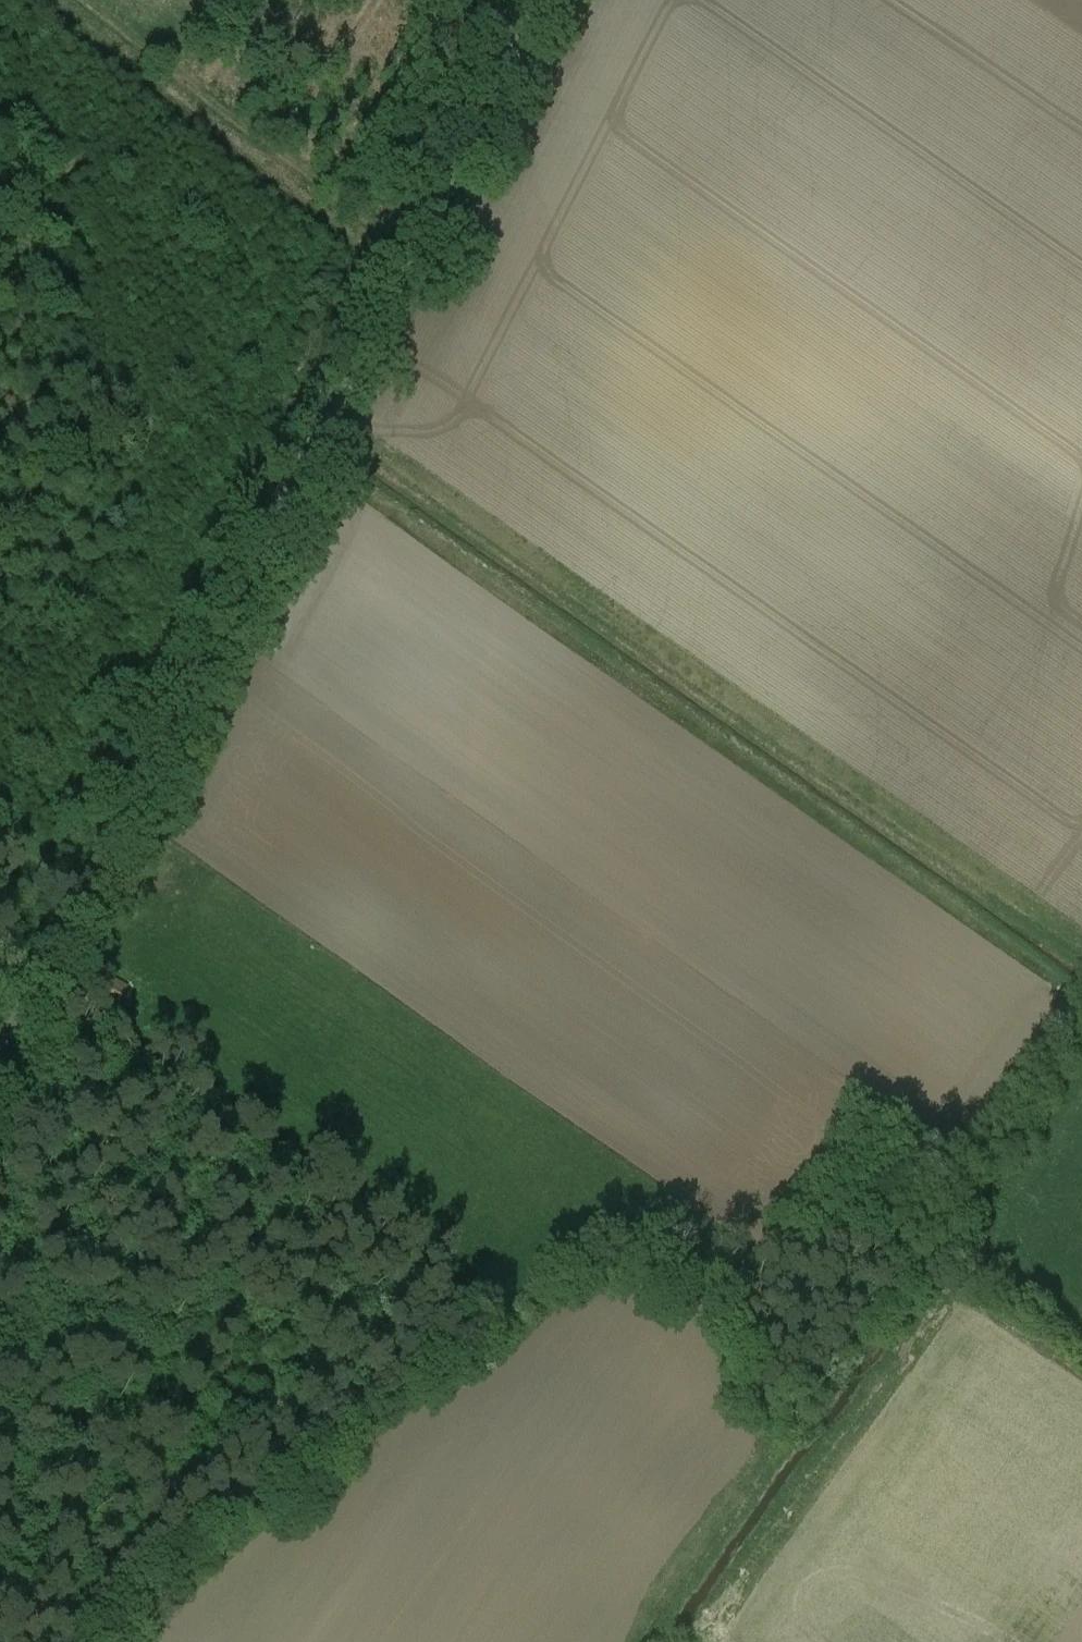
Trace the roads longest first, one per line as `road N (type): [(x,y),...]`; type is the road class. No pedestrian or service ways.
road 1 (unclassified): [(0,1072),(547,0)]

